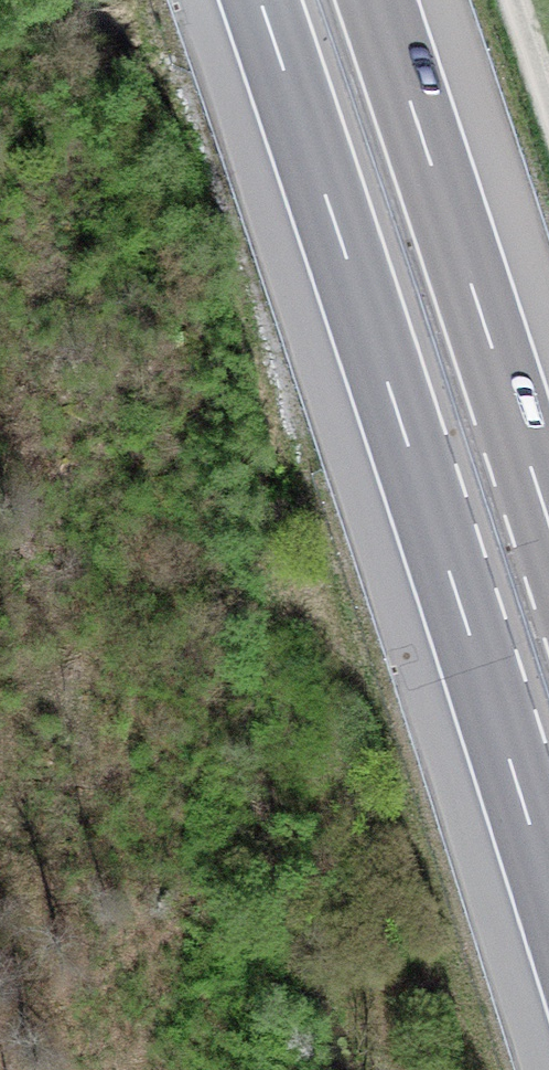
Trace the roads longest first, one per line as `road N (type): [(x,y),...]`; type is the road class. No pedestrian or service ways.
road 1 (motorway): [(260,0),(548,886)]
road 2 (motorway): [(548,523),(376,0)]
road 3 (track): [(53,1069),(40,849)]

